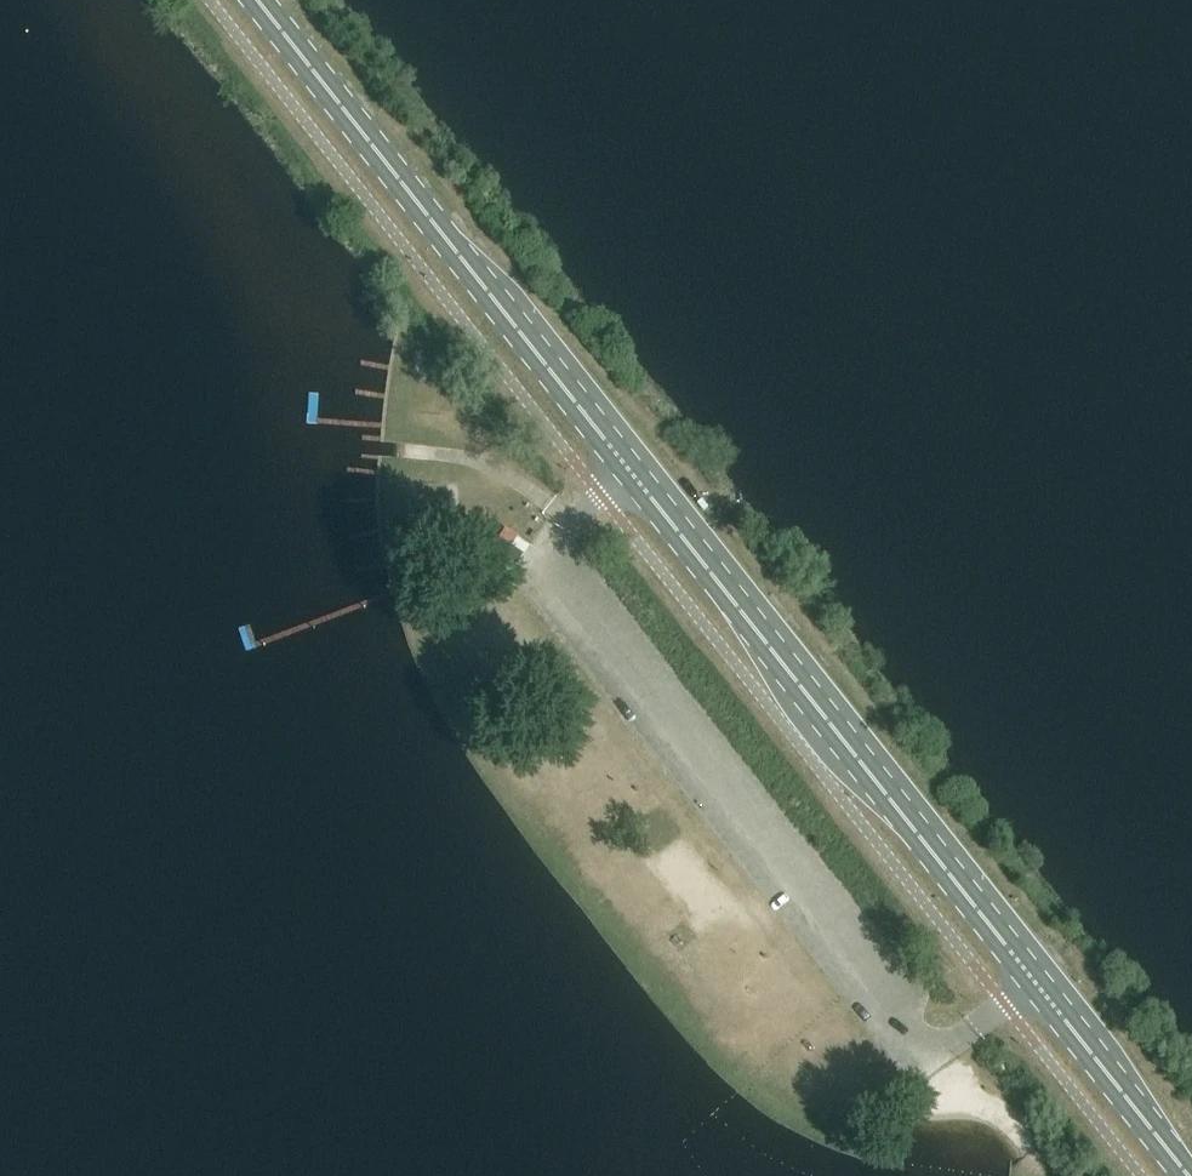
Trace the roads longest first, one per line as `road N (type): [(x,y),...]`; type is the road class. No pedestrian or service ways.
road 1 (primary): [(1187,1175),(257,0)]
road 2 (track): [(573,523),(473,460),(392,450)]

